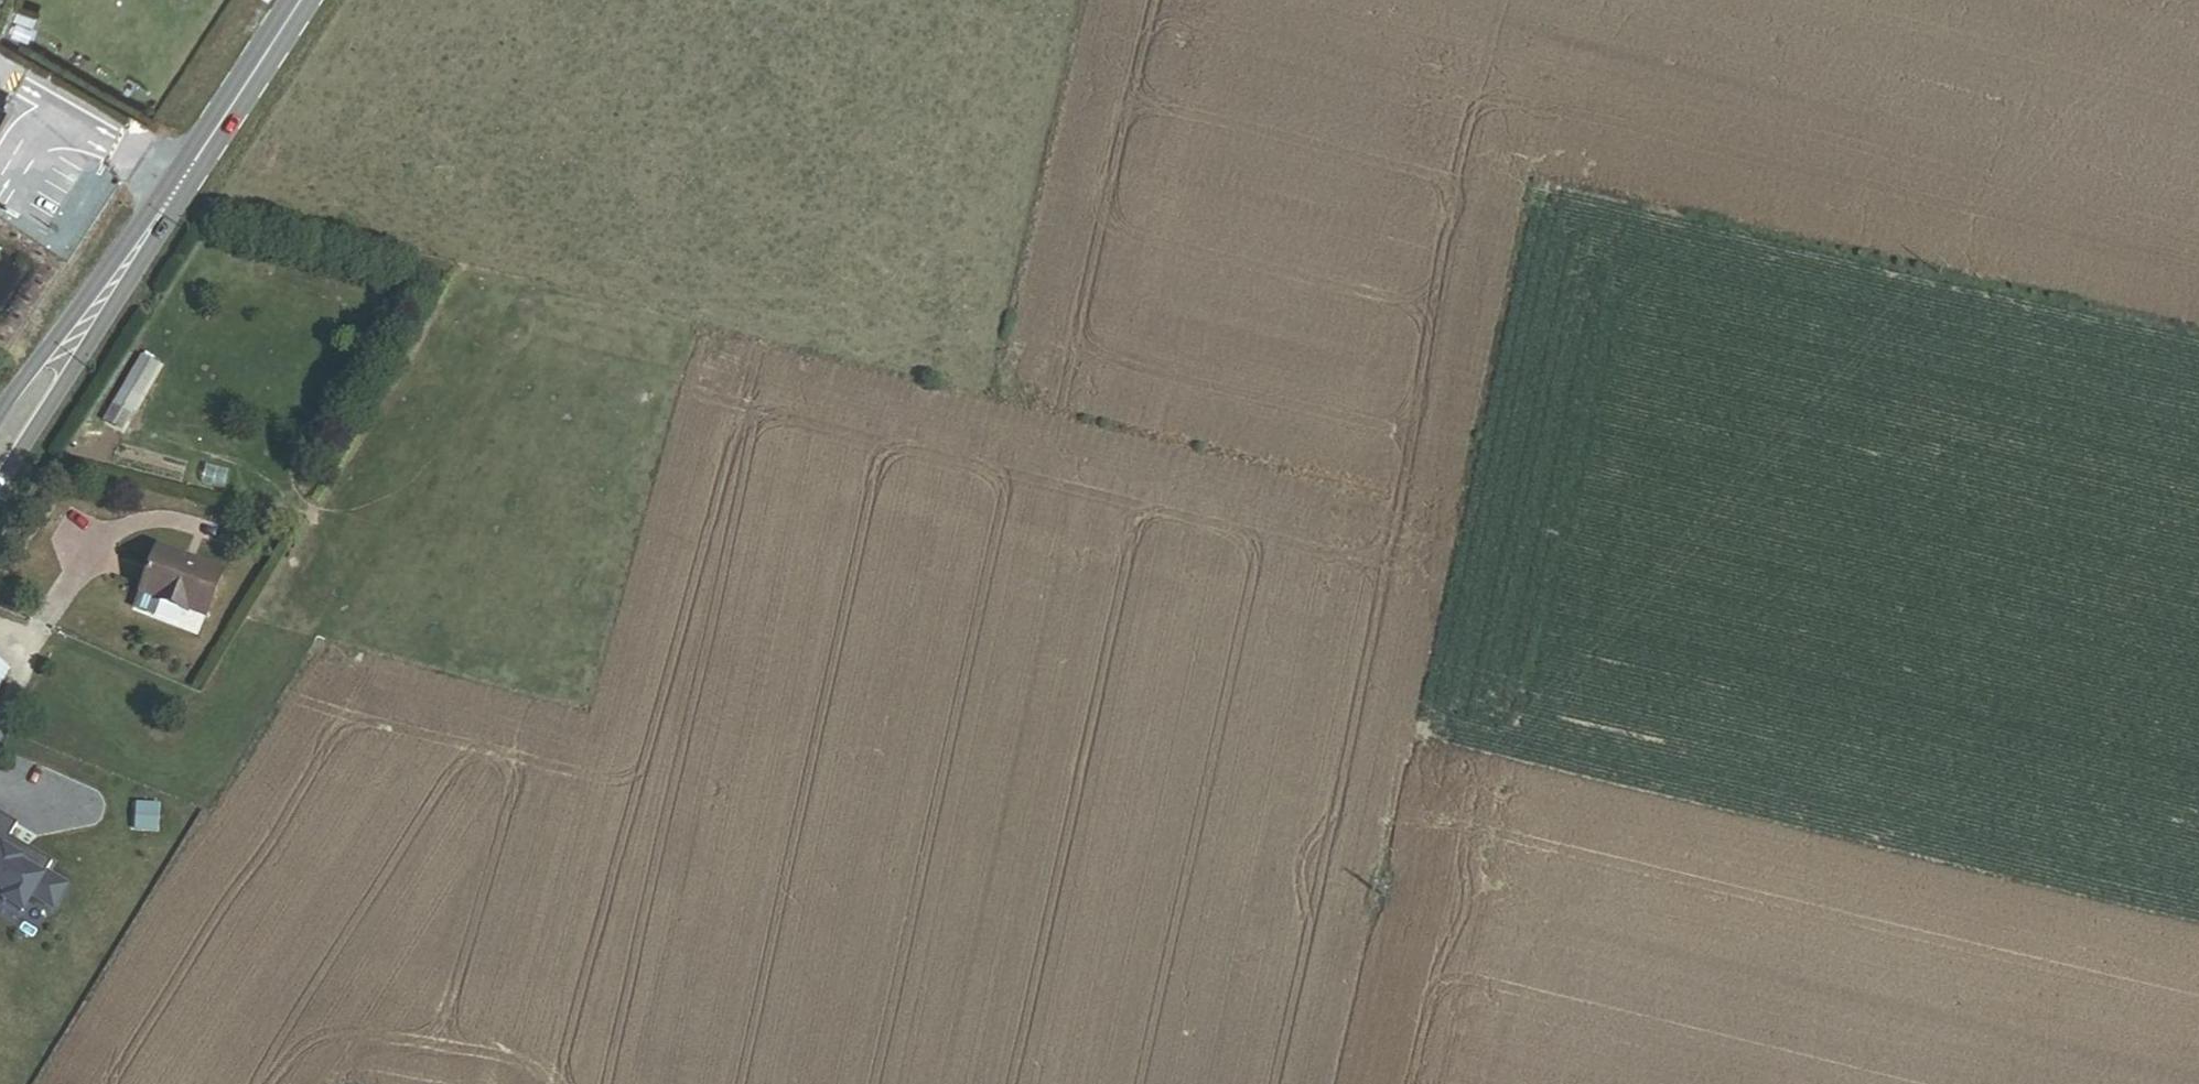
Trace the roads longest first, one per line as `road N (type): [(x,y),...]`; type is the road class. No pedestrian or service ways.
road 1 (primary): [(0,456),(297,0)]

